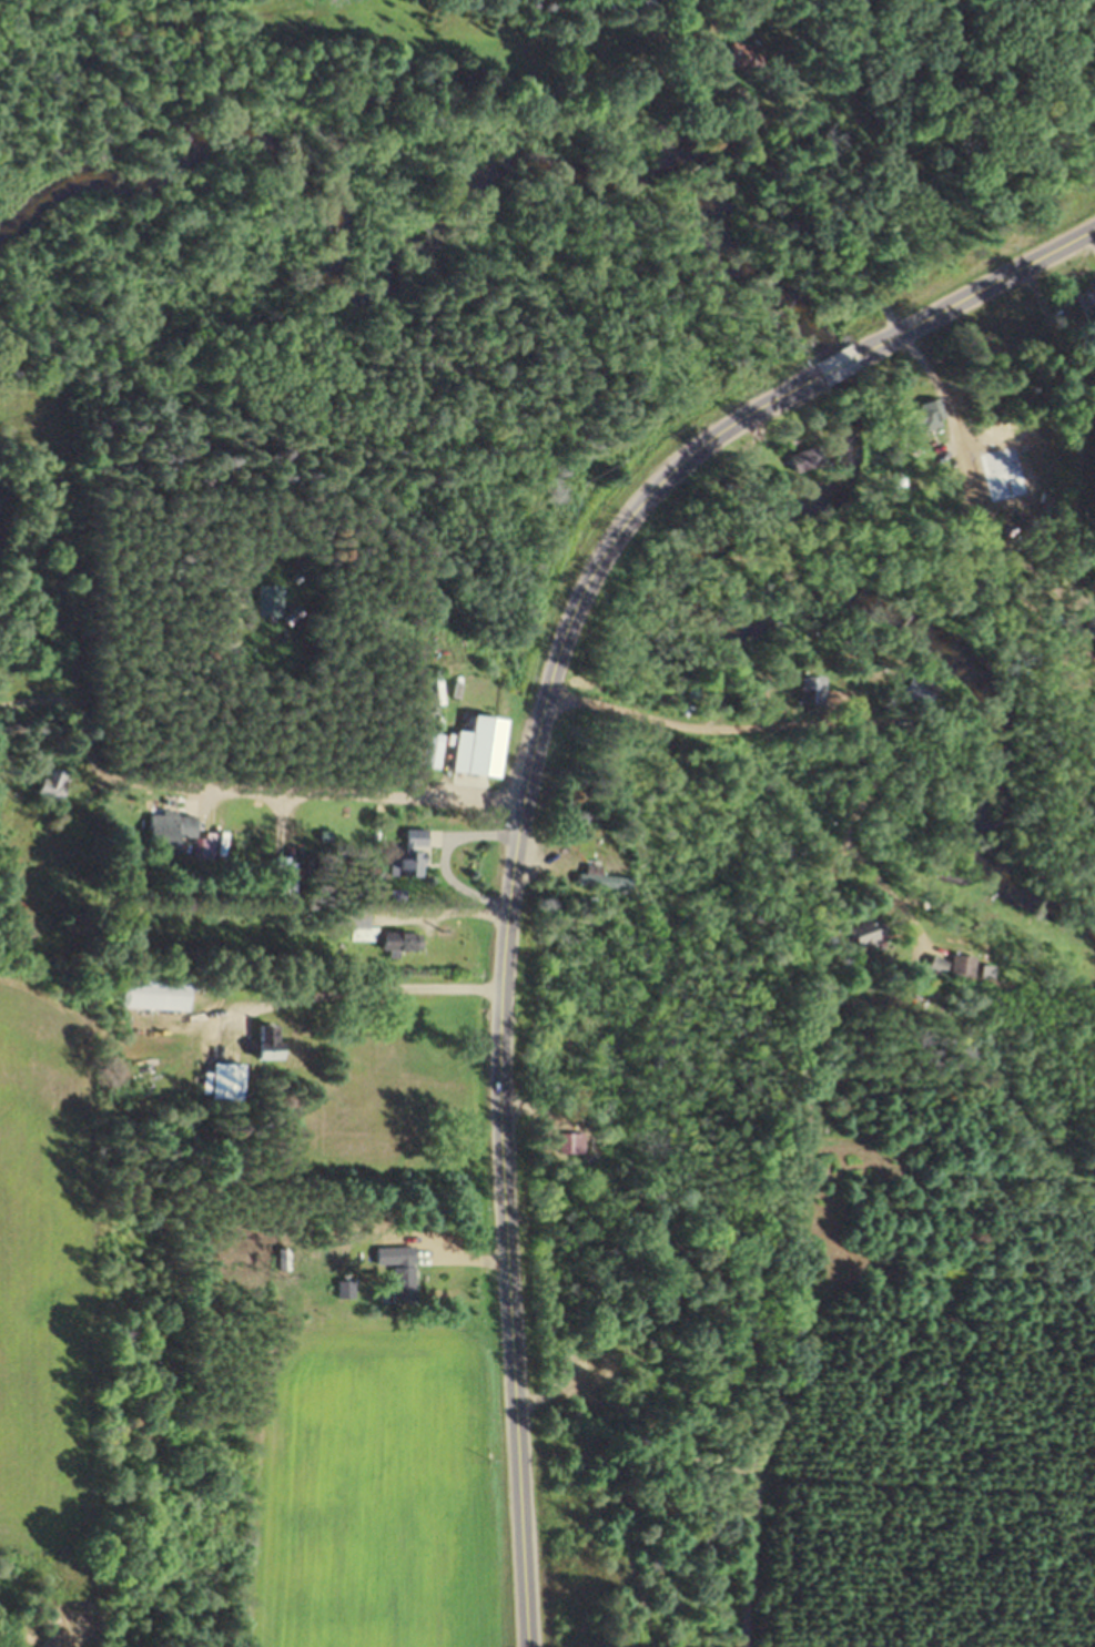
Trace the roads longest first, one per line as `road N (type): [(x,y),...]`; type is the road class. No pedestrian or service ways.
road 1 (tertiary): [(525,1646),(497,1066),(513,858),(545,695),(590,572),(632,508),(688,454),(818,376)]
road 2 (tertiary): [(854,356),(1094,229)]

